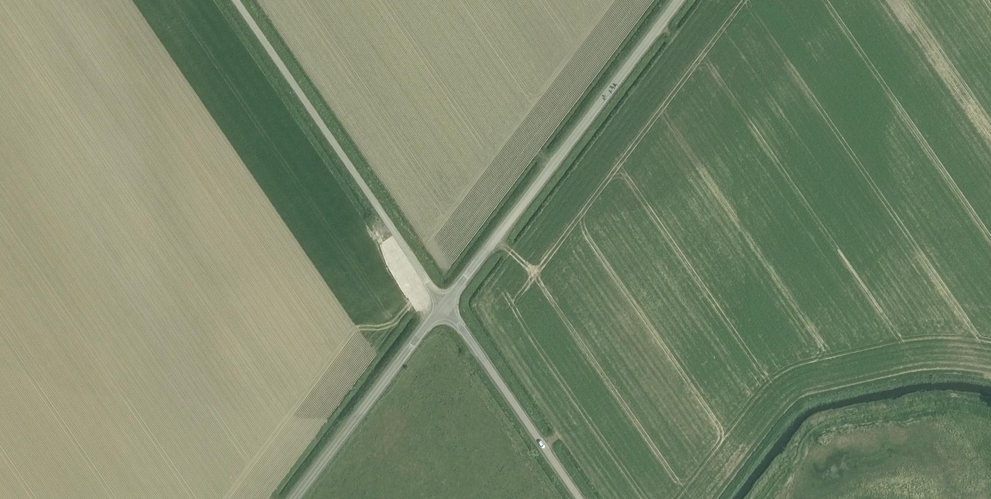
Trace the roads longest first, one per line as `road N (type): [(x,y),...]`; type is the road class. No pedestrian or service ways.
road 1 (unclassified): [(444,306),(684,0)]
road 2 (unclassified): [(444,306),(234,0)]
road 3 (unclassified): [(295,498),(444,306)]
road 4 (unclassified): [(580,498),(444,306)]

